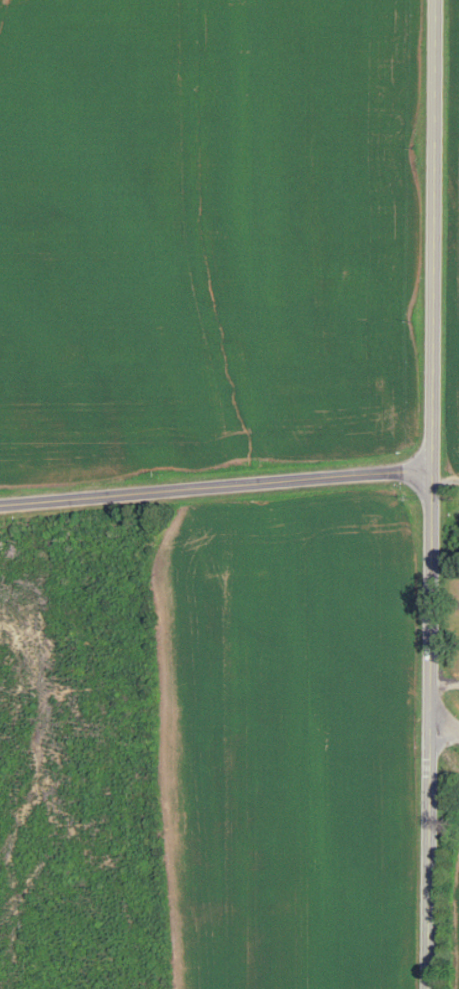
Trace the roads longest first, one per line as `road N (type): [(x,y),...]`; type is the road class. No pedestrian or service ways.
road 1 (tertiary): [(428,988),(435,0)]
road 2 (tertiary): [(433,470),(0,502)]

